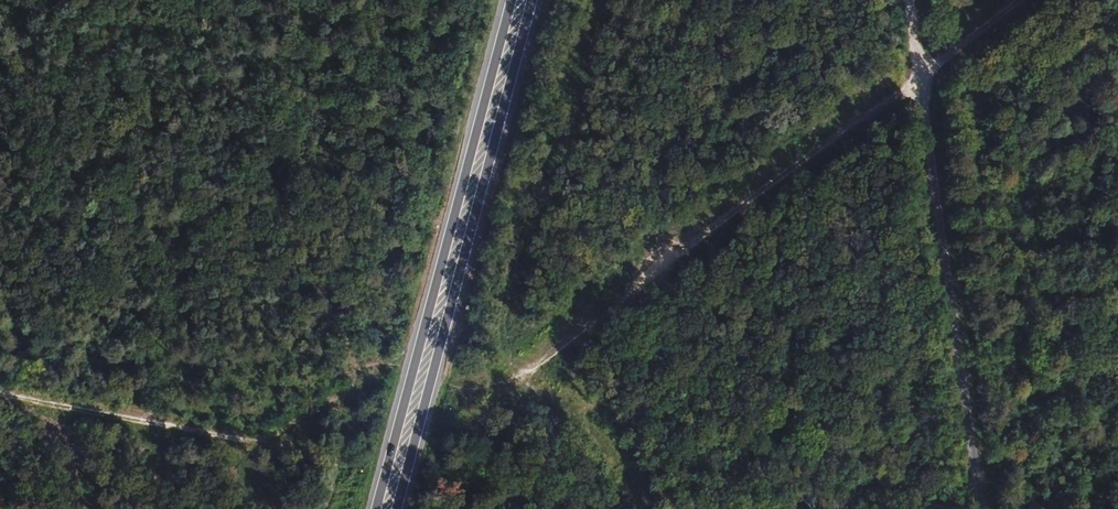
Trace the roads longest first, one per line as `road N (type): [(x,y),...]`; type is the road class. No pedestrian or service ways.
road 1 (primary): [(511,0),(376,508)]
road 2 (primary): [(396,508),(530,0)]
road 3 (track): [(918,74),(977,508)]
road 4 (track): [(359,378),(175,0)]
road 5 (track): [(0,390),(270,442)]
road 6 (track): [(515,379),(576,419),(607,456),(634,508)]
road 7 (track): [(359,378),(327,508)]
road 8 (track): [(1017,0),(918,74)]

